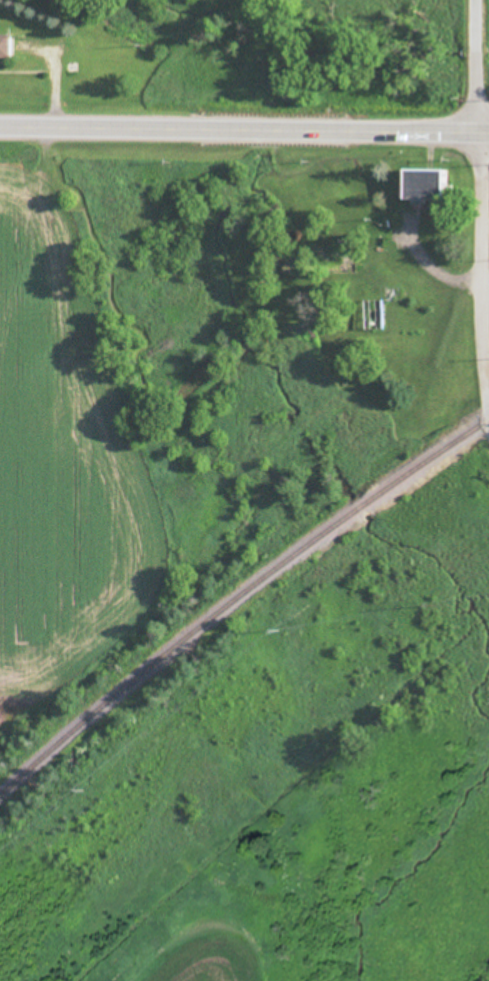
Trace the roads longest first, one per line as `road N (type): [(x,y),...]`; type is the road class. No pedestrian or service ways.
road 1 (primary): [(474,129),(269,113),(0,109)]
road 2 (residential): [(488,428),(482,129)]
road 3 (residential): [(474,129),(473,0)]

